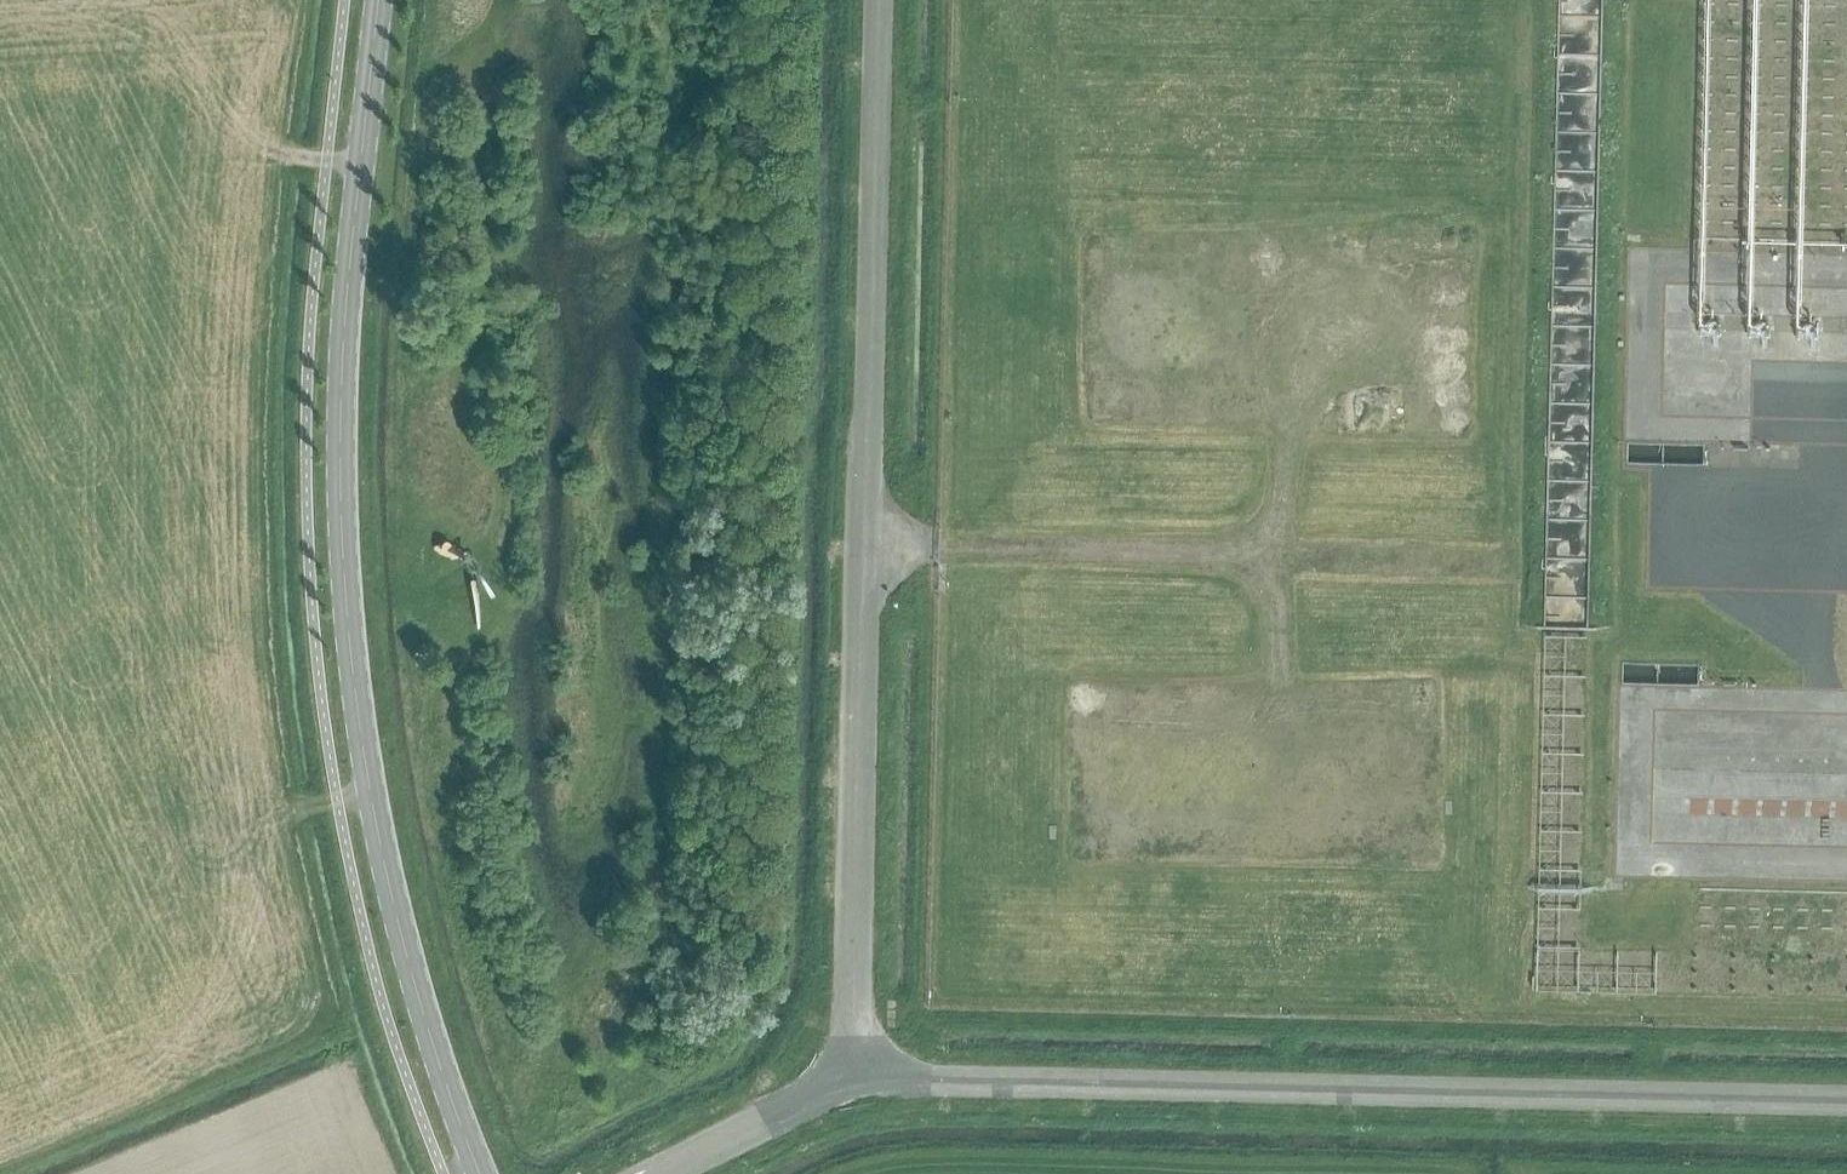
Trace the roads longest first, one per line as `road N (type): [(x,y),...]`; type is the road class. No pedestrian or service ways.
road 1 (primary): [(478,1173),(402,942),(344,610),(342,316),(372,0)]

